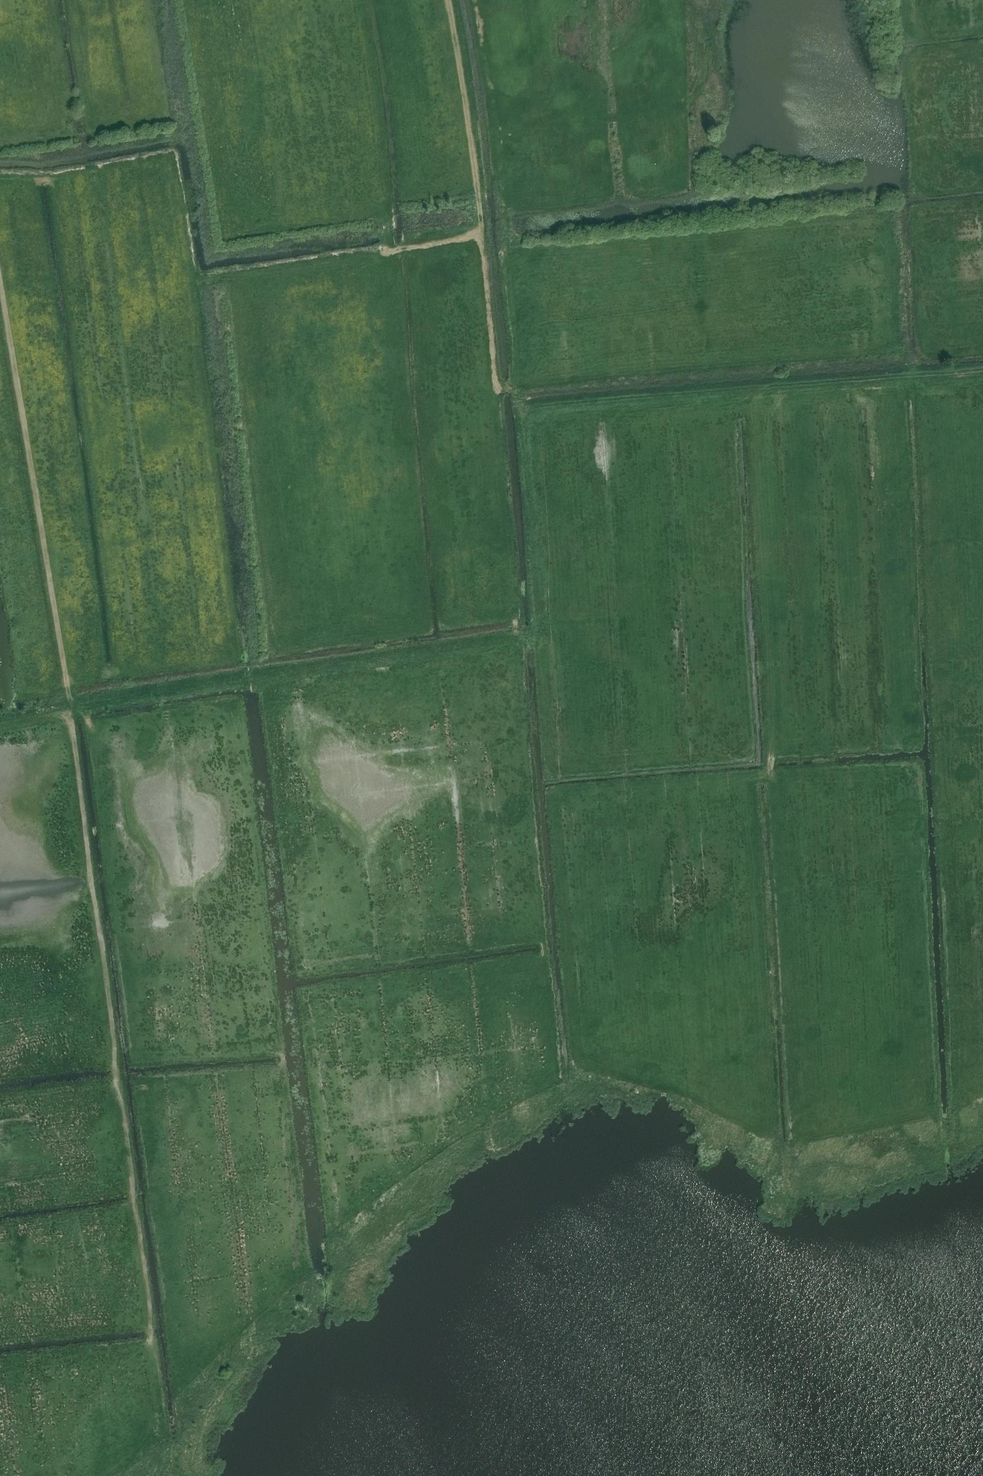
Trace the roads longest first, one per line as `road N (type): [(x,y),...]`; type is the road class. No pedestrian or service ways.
road 1 (track): [(0,278),(69,700),(154,1326)]

